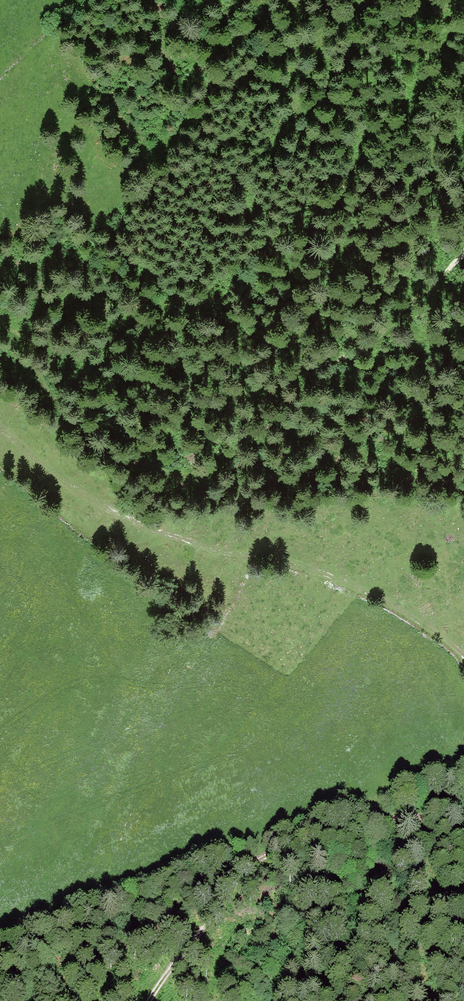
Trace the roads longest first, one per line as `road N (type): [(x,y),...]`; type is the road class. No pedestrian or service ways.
road 1 (track): [(463,27),(420,45),(377,40),(331,61),(148,201),(61,297),(34,316),(0,321)]
road 2 (track): [(463,655),(352,585),(279,561),(219,555),(120,517),(71,488),(0,429)]
road 3 (track): [(463,819),(353,829),(262,864),(225,894),(150,1000)]

